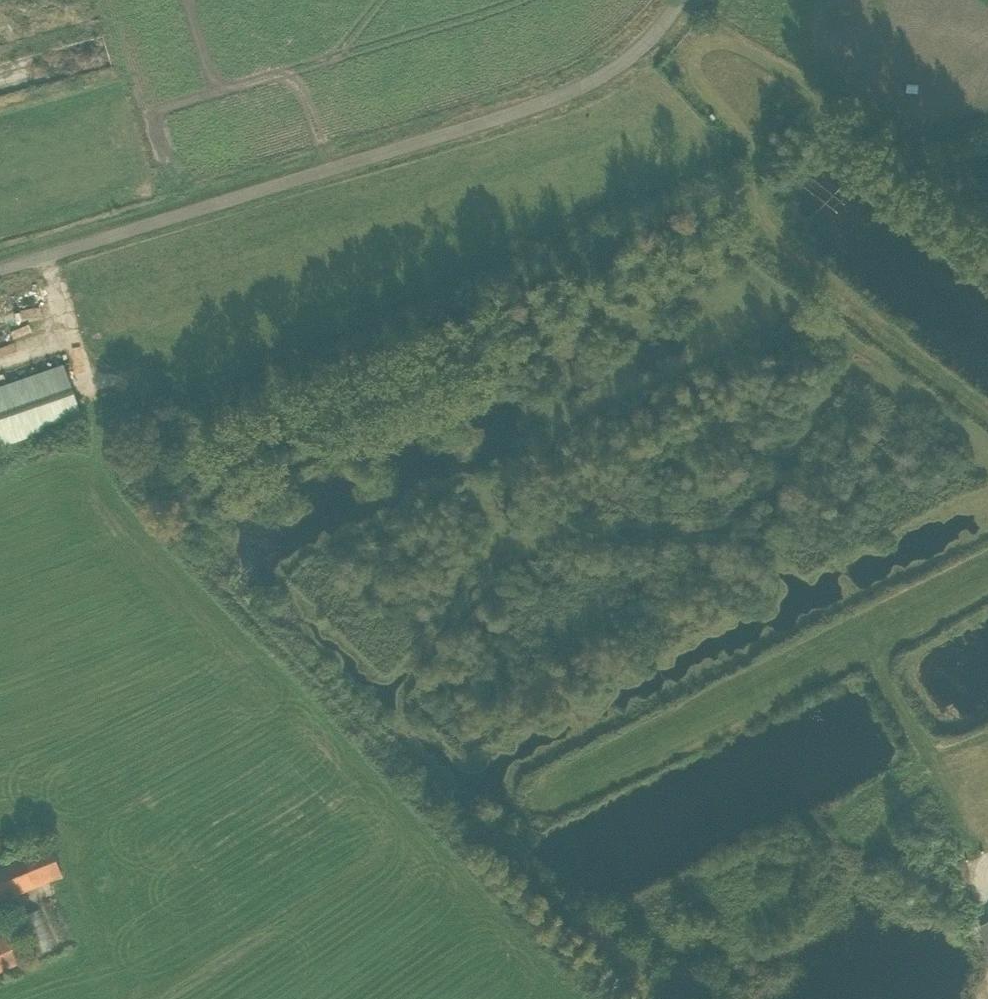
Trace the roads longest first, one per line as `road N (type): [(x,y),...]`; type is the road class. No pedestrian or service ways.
road 1 (unclassified): [(0,267),(453,133),(610,78),(680,0)]

